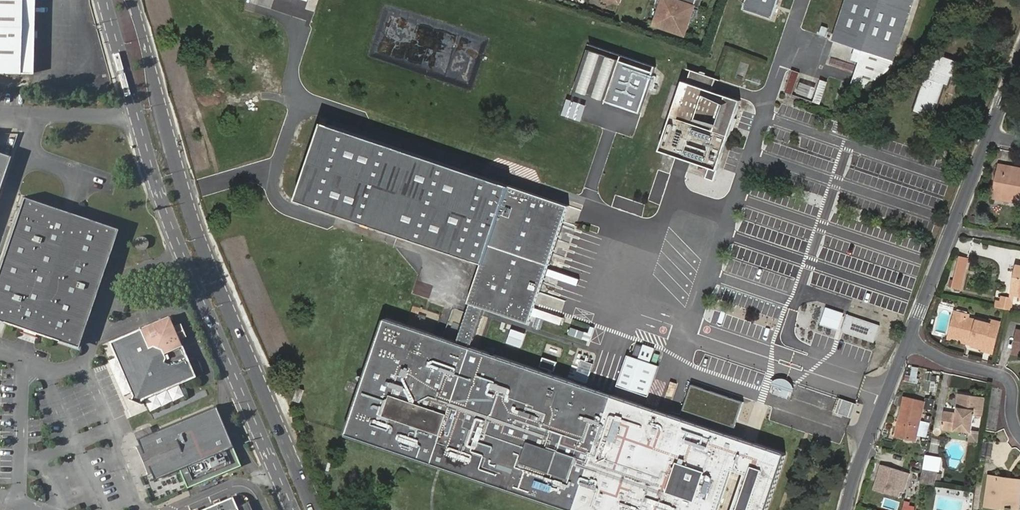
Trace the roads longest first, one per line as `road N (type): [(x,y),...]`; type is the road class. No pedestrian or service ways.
road 1 (tertiary): [(107,0),(180,241),(294,509)]
road 2 (tertiary): [(313,509),(198,237),(137,14)]
road 3 (residential): [(909,342),(989,135)]
road 4 (residential): [(846,509),(909,342)]
road 5 (residential): [(909,342),(1011,382),(1019,434)]

